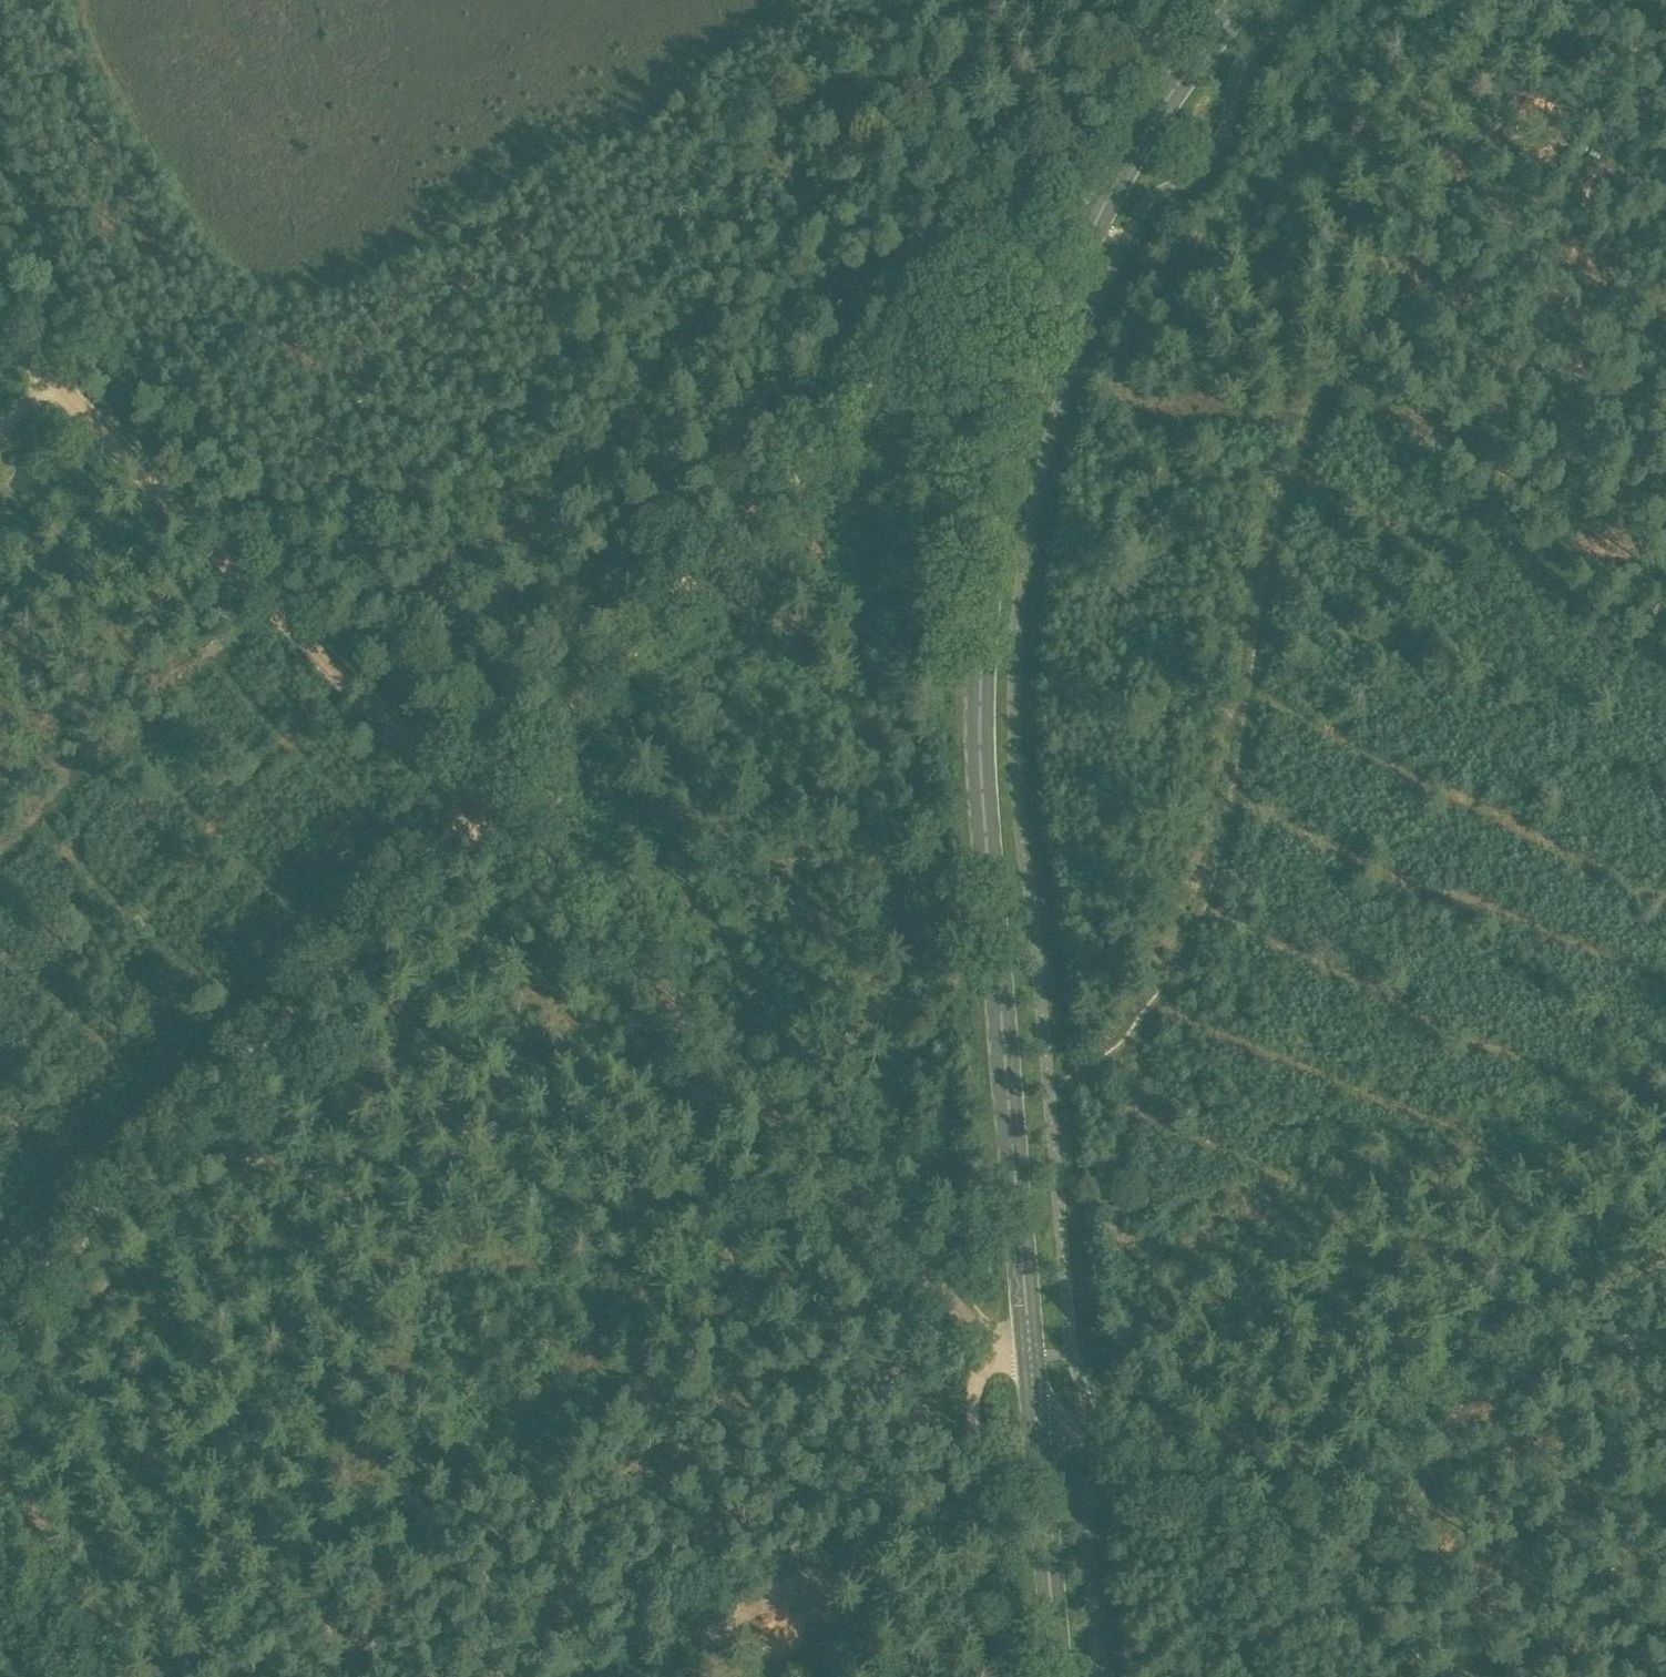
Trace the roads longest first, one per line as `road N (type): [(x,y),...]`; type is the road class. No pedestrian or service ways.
road 1 (primary): [(1036,1440),(977,740),(992,557),(1024,400),(1070,278),(1138,149),(1248,0)]
road 2 (track): [(1621,0),(1575,63),(1359,439),(1295,622),(1224,936),(1167,1041),(1124,1088),(1054,1109)]
road 3 (track): [(956,307),(476,816)]
road 4 (track): [(476,816),(0,1322)]
road 5 (track): [(476,816),(0,328)]
road 6 (track): [(902,1255),(476,816)]
road 7 (track): [(576,1676),(947,1524),(991,1446),(999,1356)]
road 8 (unclassified): [(1333,1676),(1098,1436),(1036,1440)]
road 9 (primary): [(1060,1676),(1036,1440)]
road 10 (track): [(1098,225),(1063,217),(1027,230),(956,307)]
road 11 (track): [(999,1356),(902,1255)]

